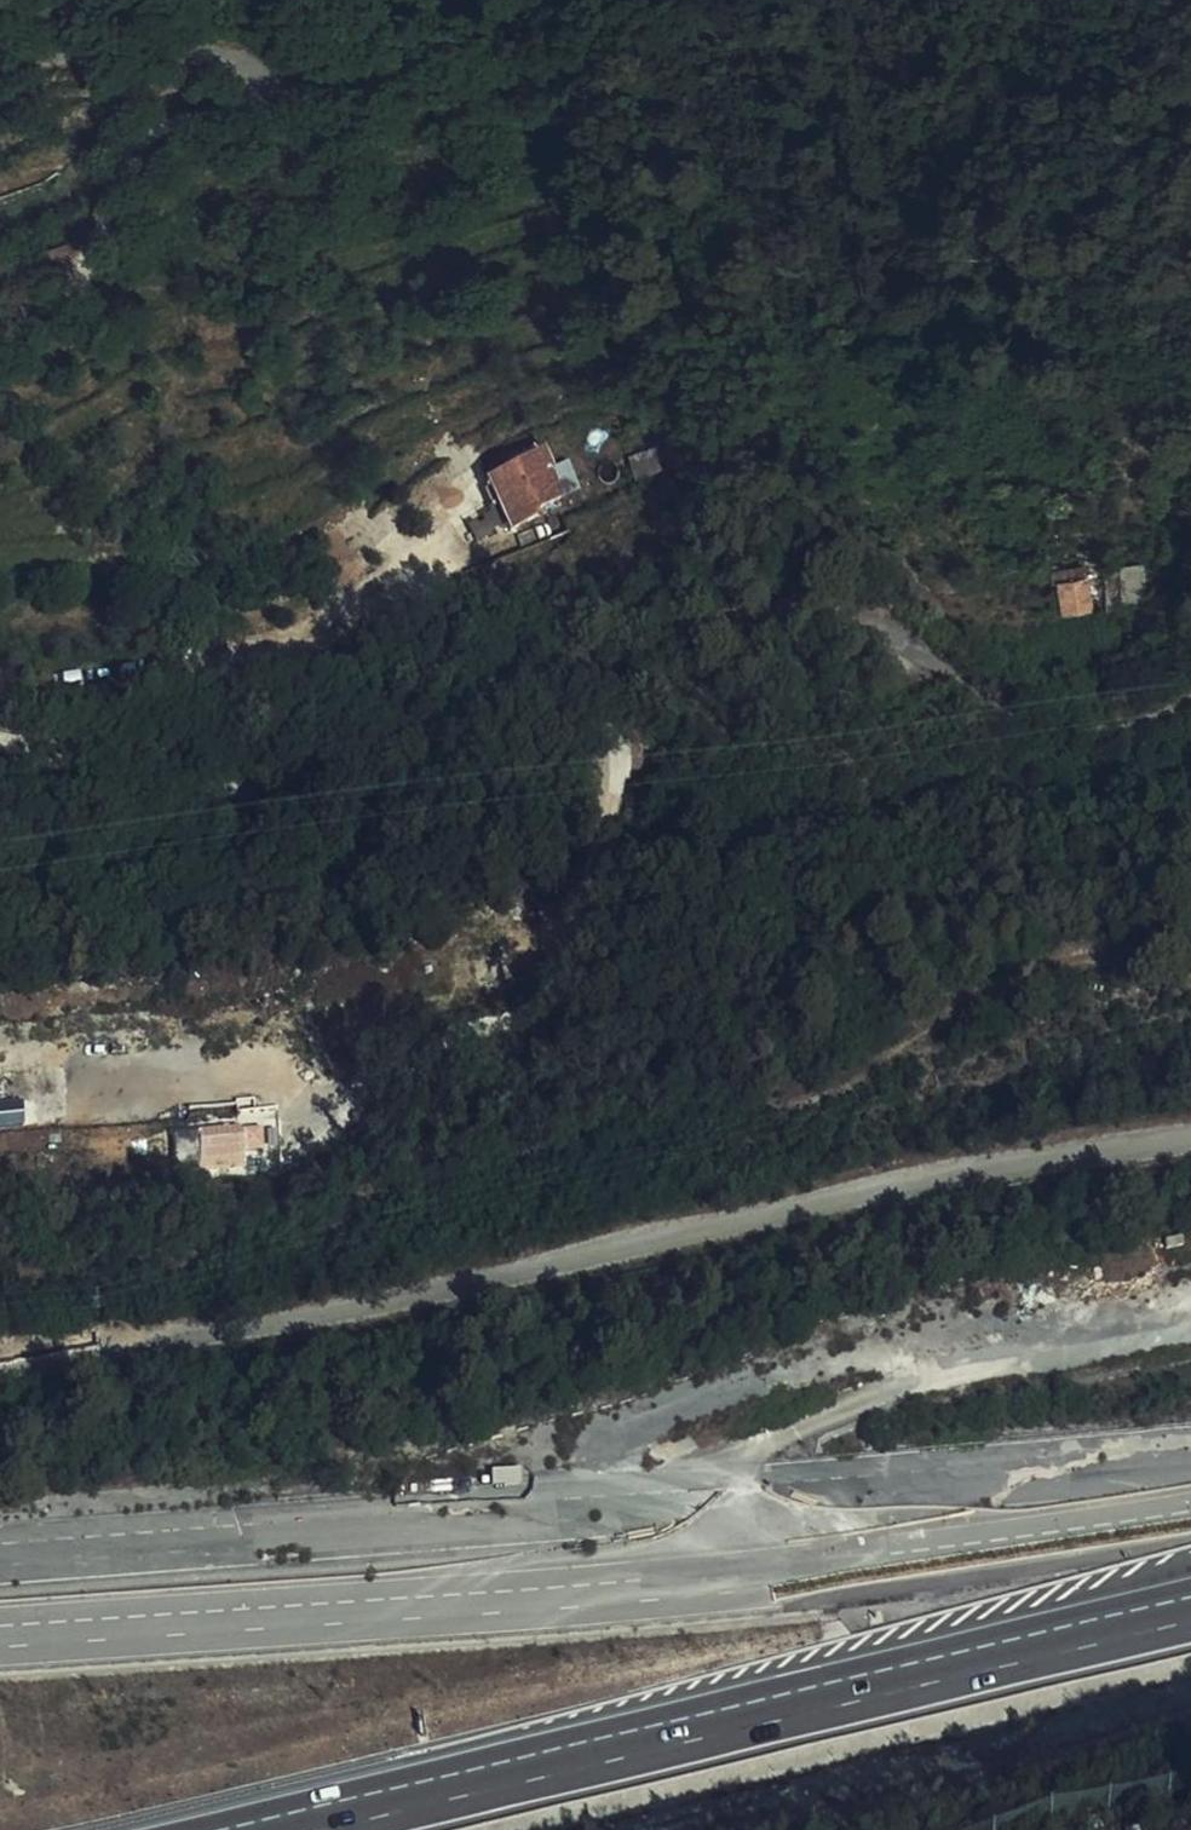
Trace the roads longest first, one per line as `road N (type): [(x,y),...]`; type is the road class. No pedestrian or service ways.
road 1 (motorway): [(1190,1607),(281,1829)]

